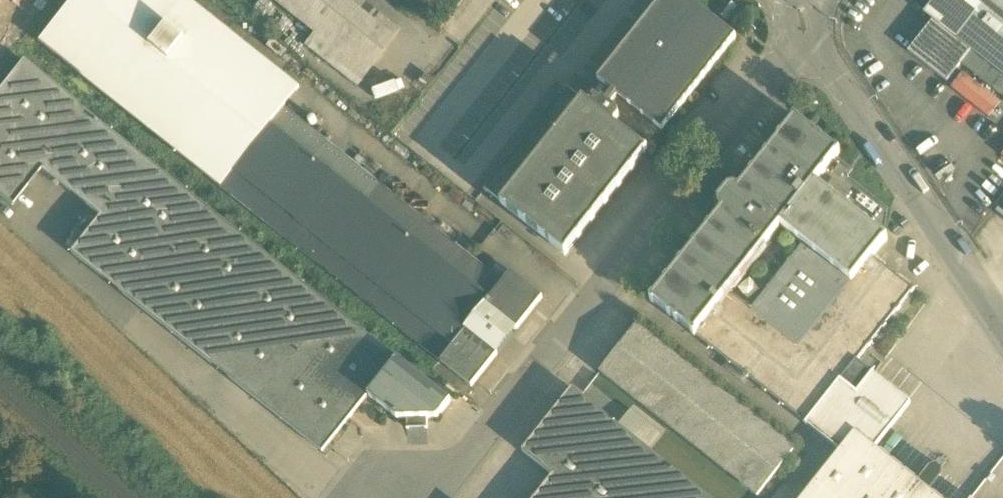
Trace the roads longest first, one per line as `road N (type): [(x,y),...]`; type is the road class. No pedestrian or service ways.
road 1 (unclassified): [(799,17),(449,497)]
road 2 (unclassified): [(799,17),(1002,317)]

